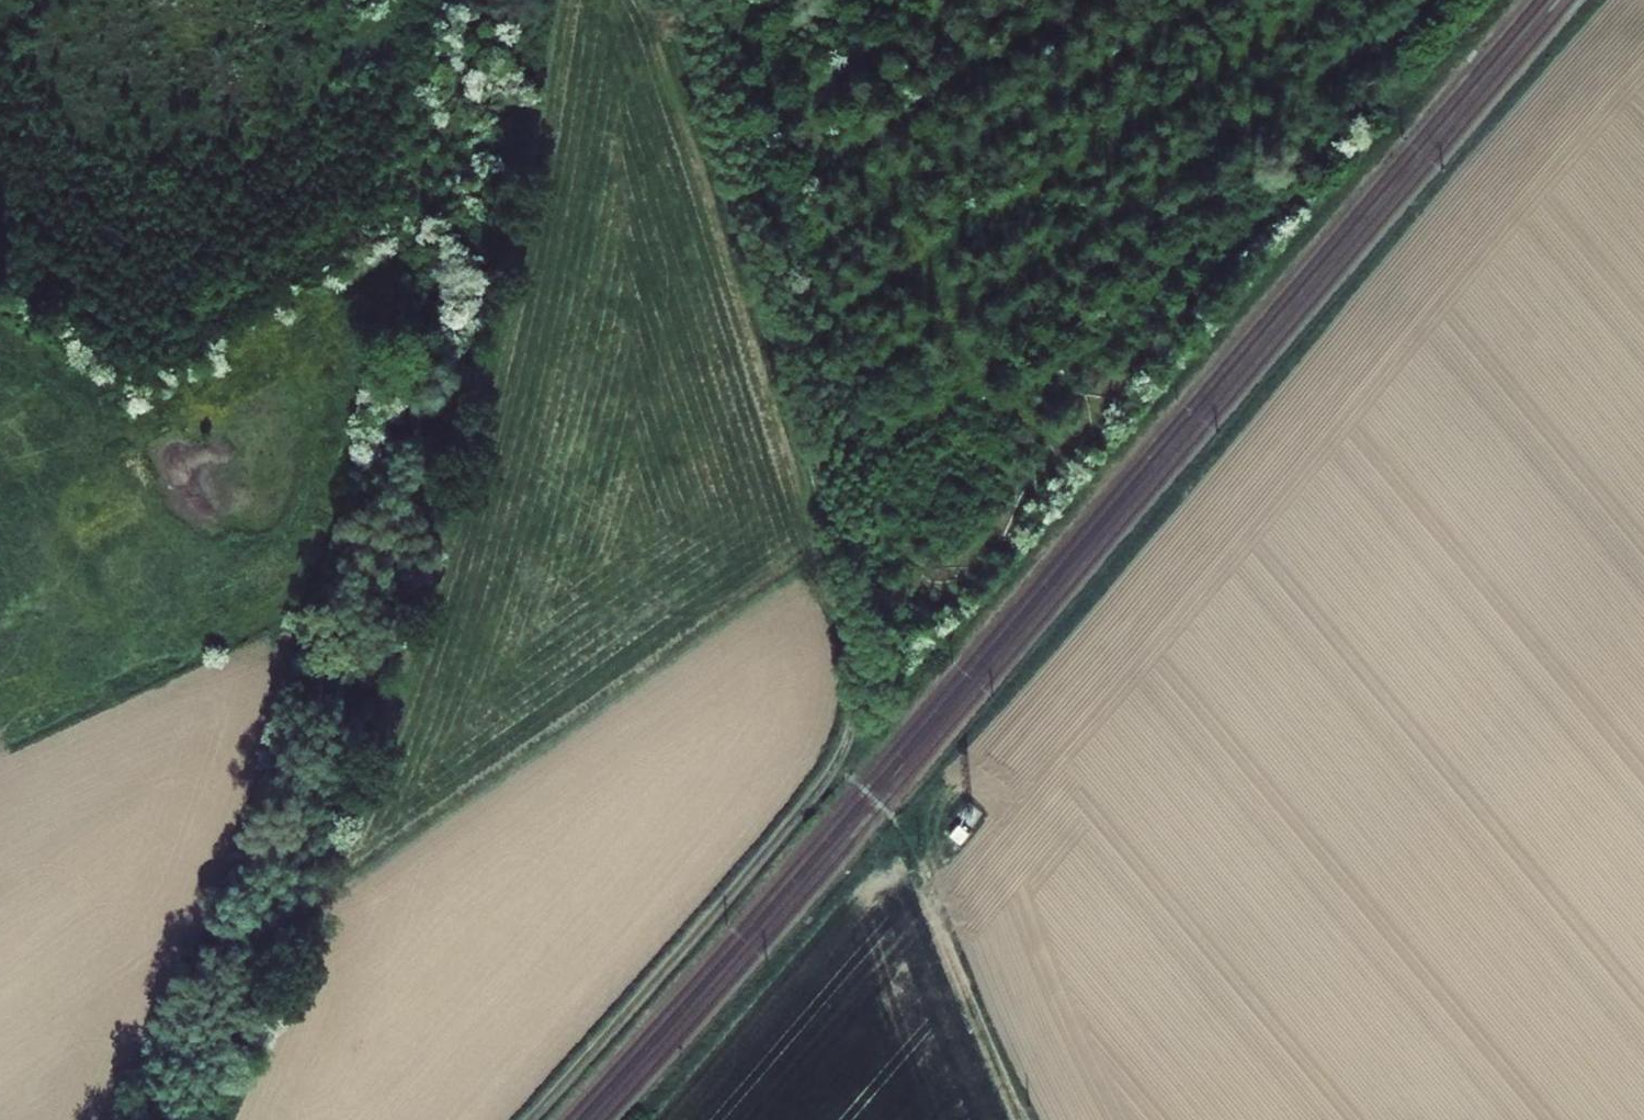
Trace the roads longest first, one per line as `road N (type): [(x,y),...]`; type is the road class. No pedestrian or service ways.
road 1 (track): [(536,1119),(819,789),(844,743),(858,693),(832,545),(672,0)]
road 2 (track): [(1025,1119),(974,1017),(926,887)]

